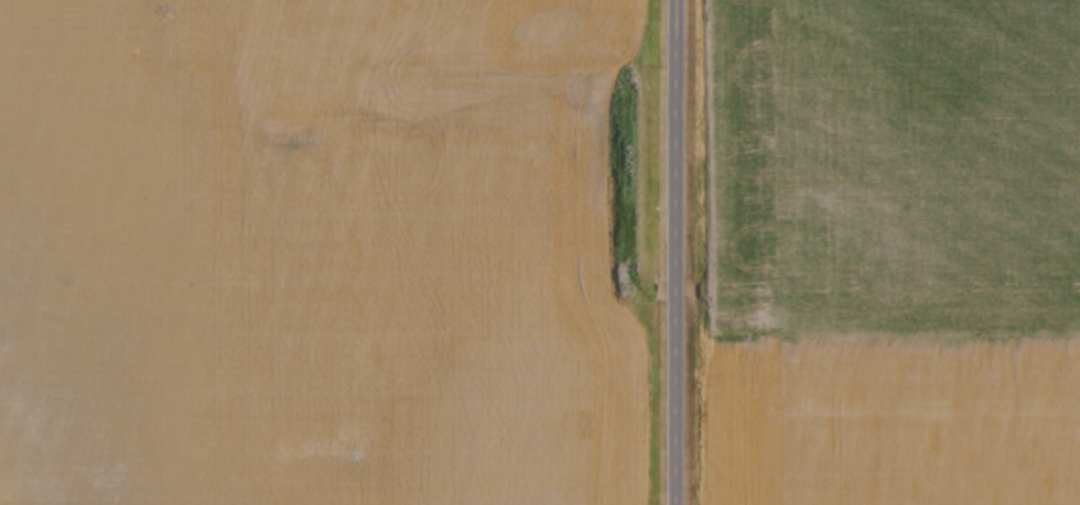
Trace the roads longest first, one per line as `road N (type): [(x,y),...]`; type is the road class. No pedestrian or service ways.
road 1 (tertiary): [(677,504),(677,0)]

